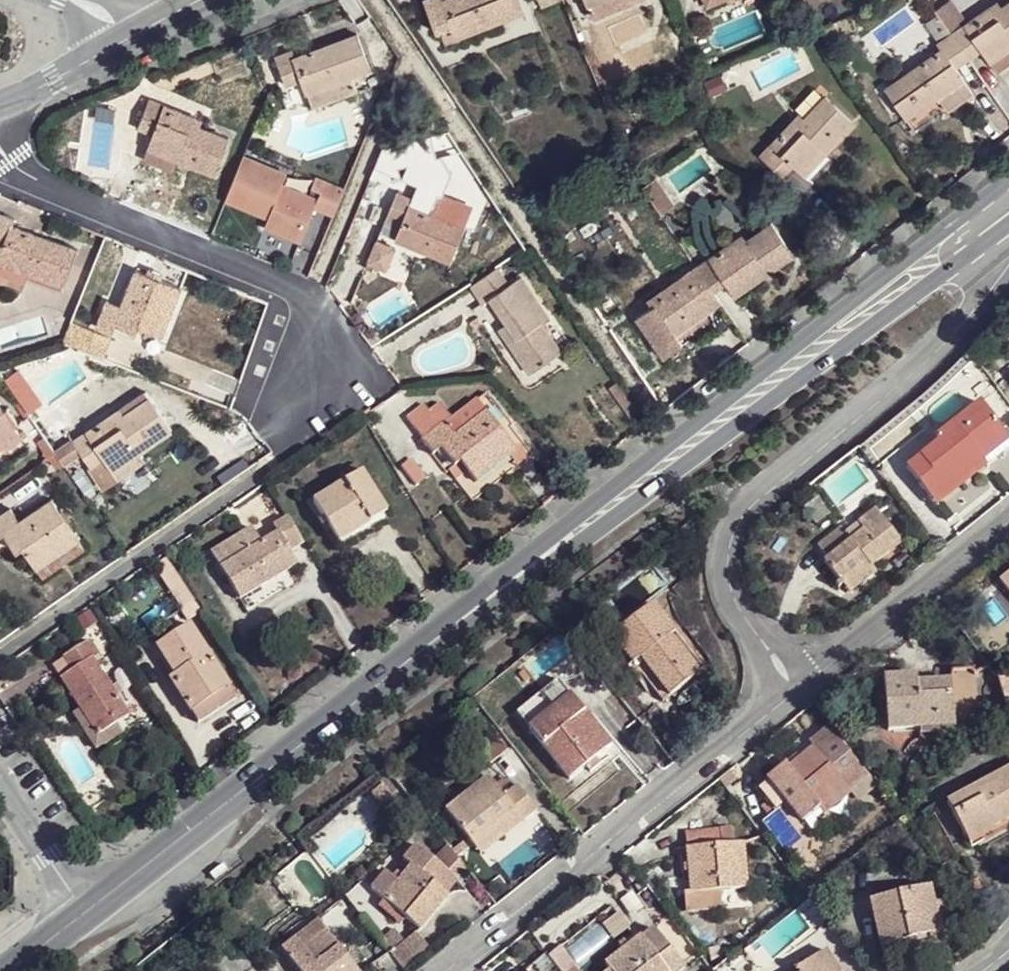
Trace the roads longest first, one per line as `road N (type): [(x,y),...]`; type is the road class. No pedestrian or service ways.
road 1 (secondary): [(561,541),(84,912)]
road 2 (secondary): [(976,206),(668,442),(561,541)]
road 3 (residential): [(0,153),(51,194),(310,301),(370,383),(302,426)]
road 4 (secondary): [(561,541),(689,466),(964,258)]
road 5 (residential): [(975,308),(941,347),(738,521),(727,578),(755,635)]
road 6 (residential): [(784,699),(453,970)]
road 7 (residential): [(1008,518),(807,682)]
road 8 (residential): [(147,28),(0,102)]
road 9 (residential): [(84,912),(0,782)]

